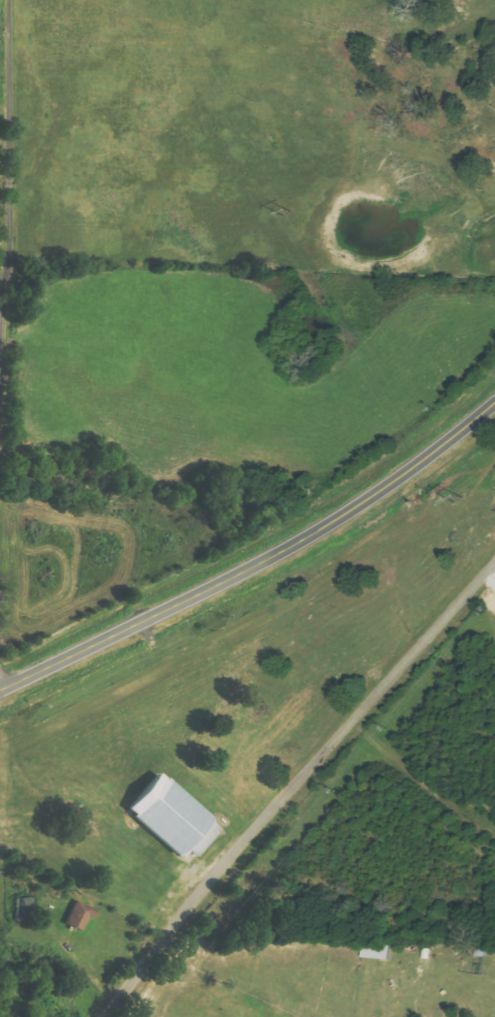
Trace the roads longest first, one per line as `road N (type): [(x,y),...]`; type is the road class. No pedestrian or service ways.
road 1 (residential): [(105,1016),(203,890),(494,561)]
road 2 (tertiary): [(0,690),(295,544),(394,482),(494,403)]
road 3 (residential): [(0,333),(9,245),(9,0)]

